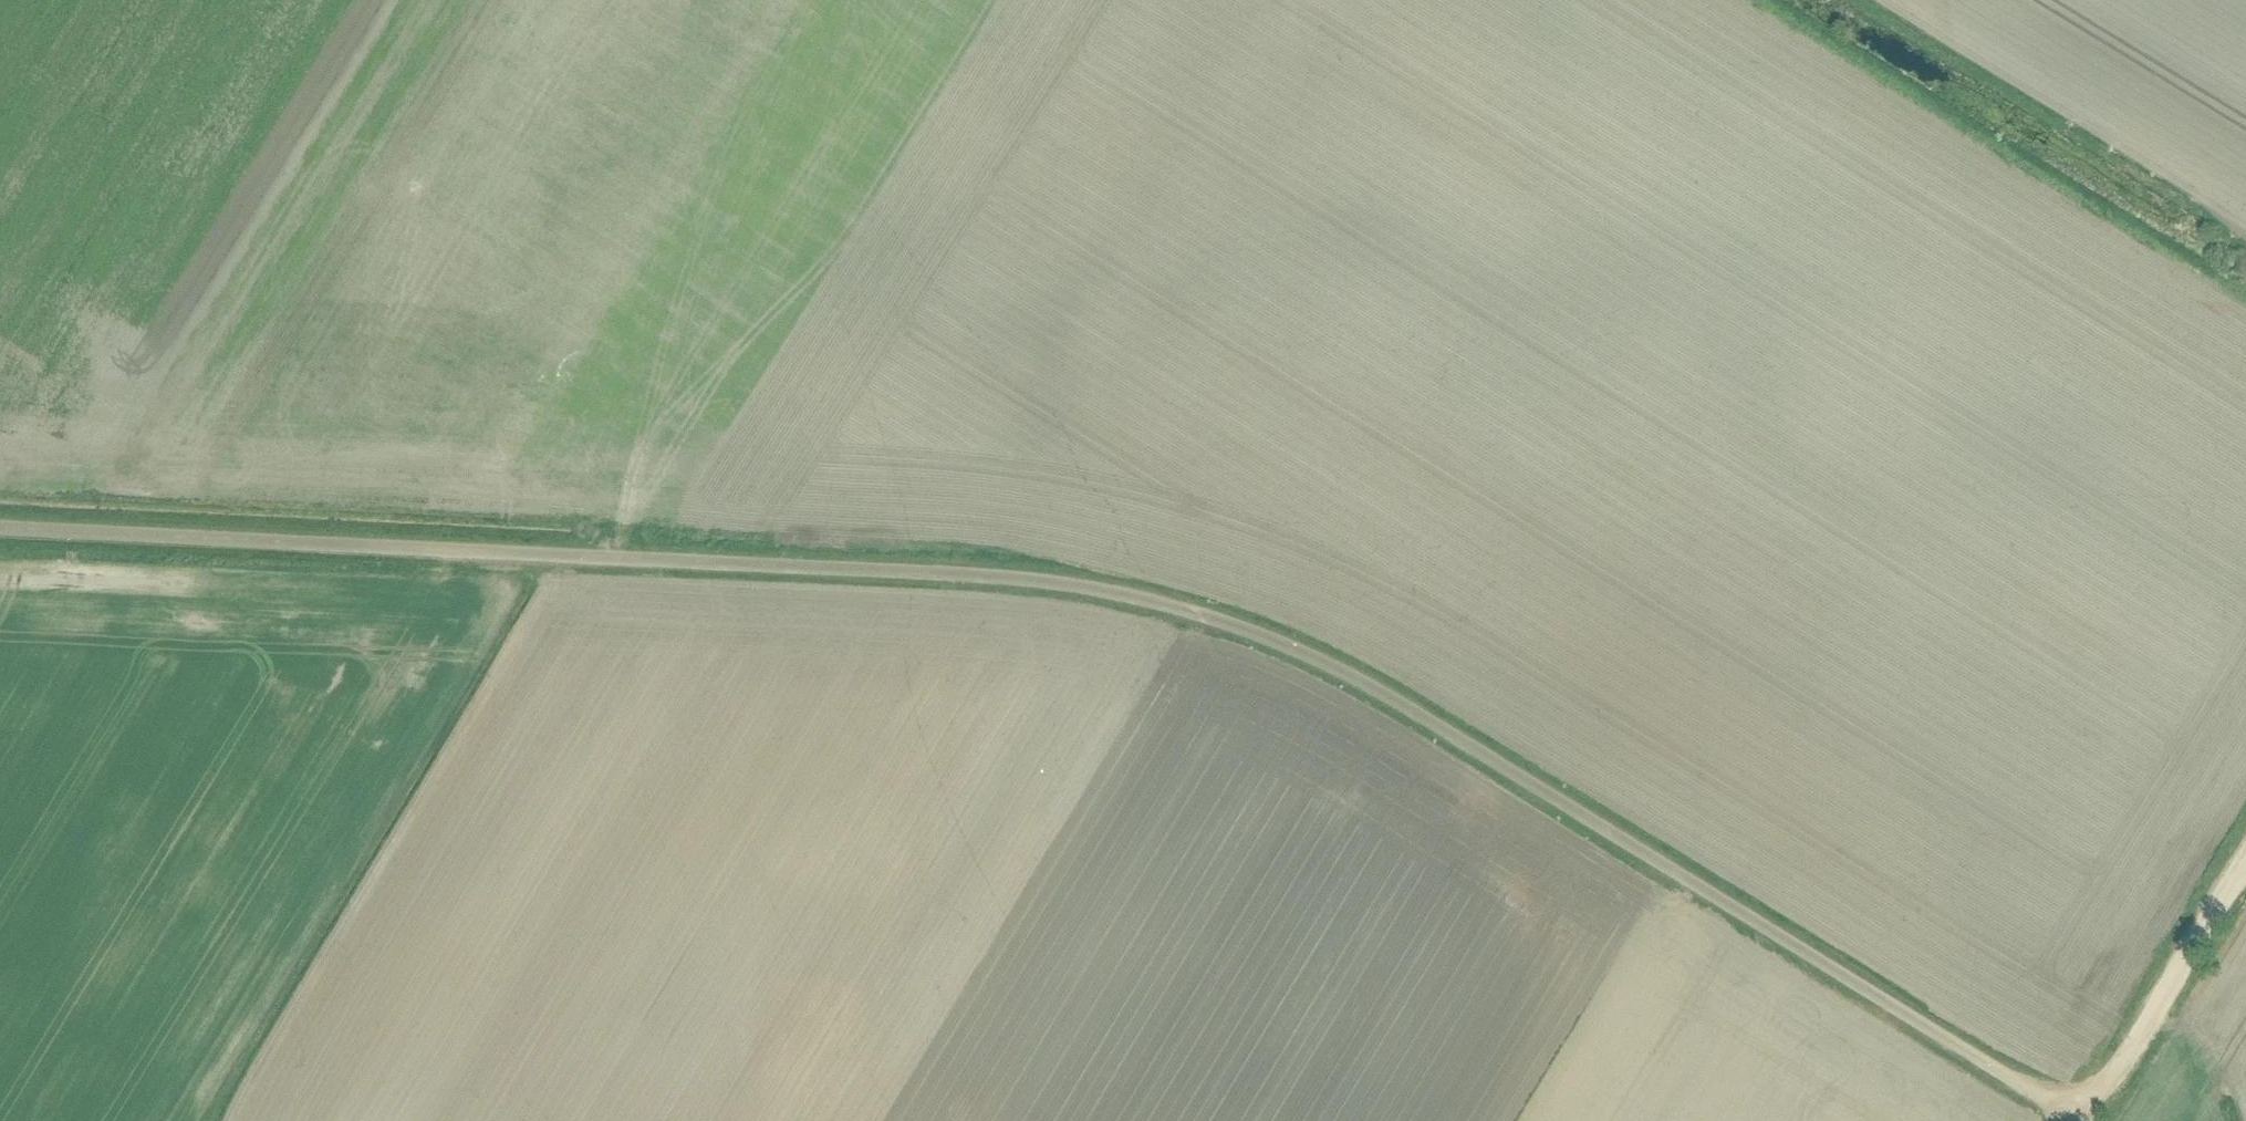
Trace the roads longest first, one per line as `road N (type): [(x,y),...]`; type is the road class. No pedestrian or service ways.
road 1 (unclassified): [(2081,1120),(1386,698),(1259,635),(1124,592),(1055,581),(0,528)]
road 2 (track): [(2081,1120),(2245,854)]

